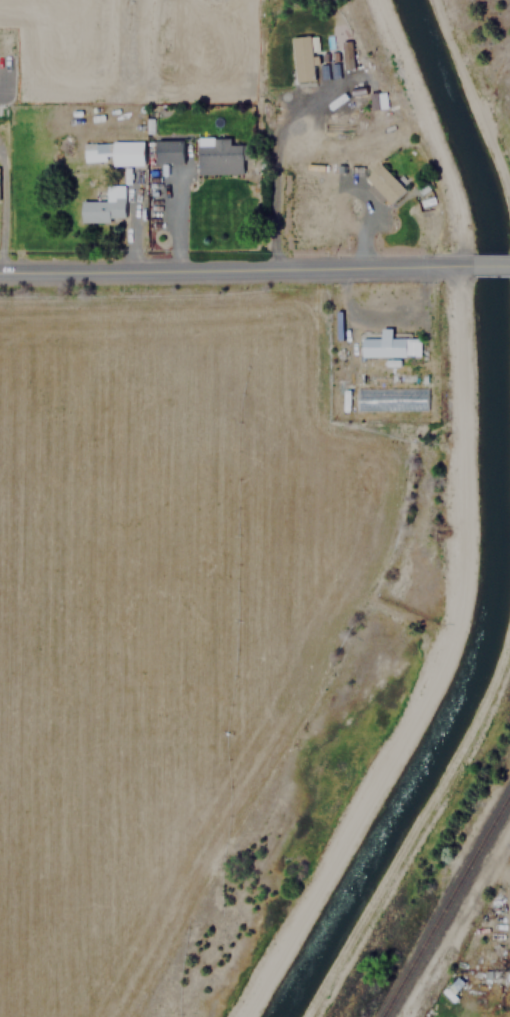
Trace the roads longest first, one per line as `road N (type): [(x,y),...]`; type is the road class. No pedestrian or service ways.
road 1 (residential): [(509,266),(0,269)]

